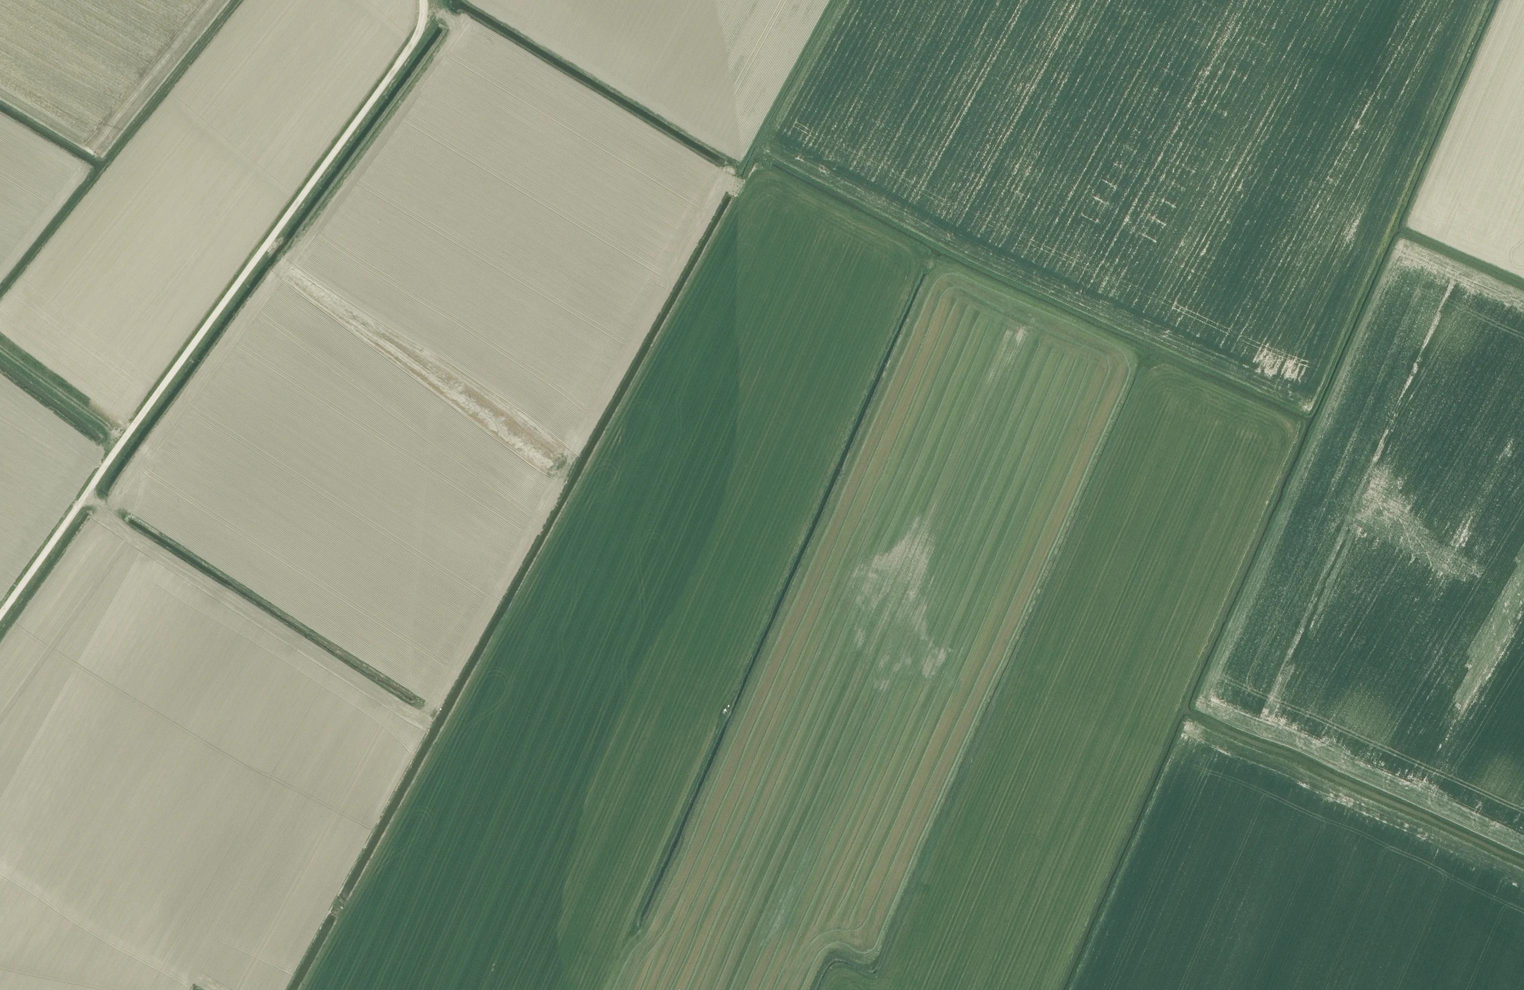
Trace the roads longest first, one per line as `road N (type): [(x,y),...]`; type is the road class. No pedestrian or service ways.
road 1 (unclassified): [(0,620),(119,441),(404,58),(421,32),(424,0)]

